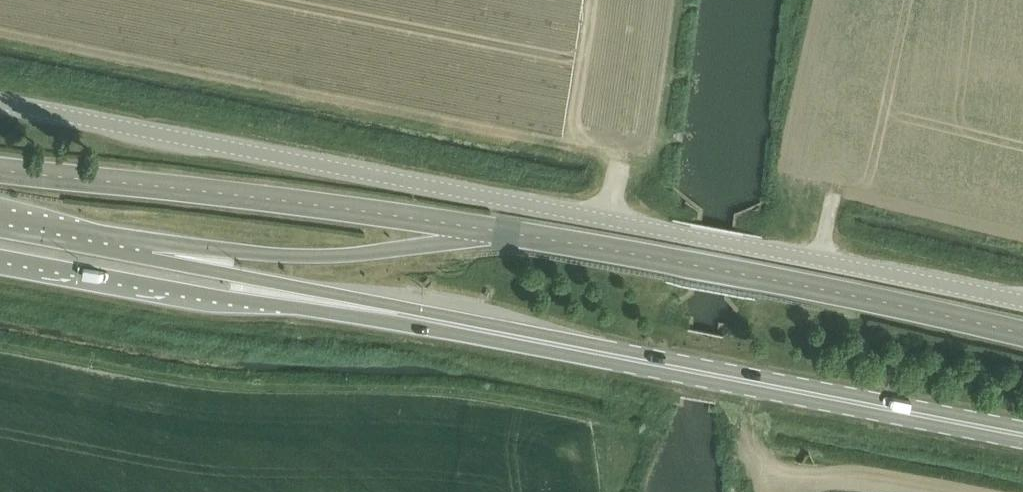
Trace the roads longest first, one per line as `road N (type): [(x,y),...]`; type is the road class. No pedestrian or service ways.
road 1 (unclassified): [(1022,302),(0,102)]
road 2 (primary): [(1022,436),(313,300)]
road 3 (primary): [(313,300),(0,222)]
road 4 (primary): [(0,262),(224,303),(313,300)]

